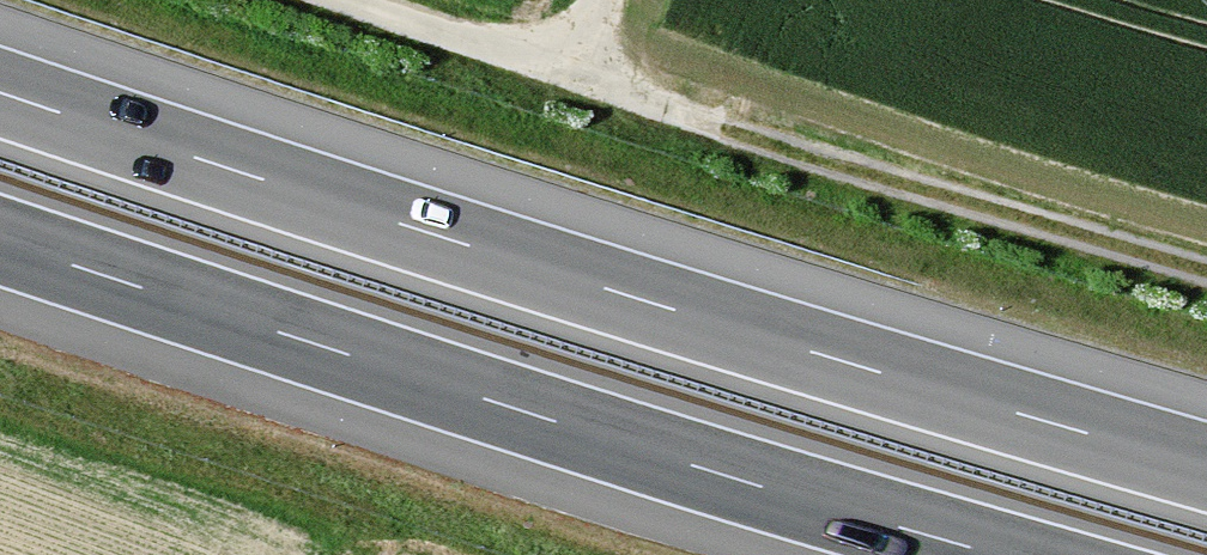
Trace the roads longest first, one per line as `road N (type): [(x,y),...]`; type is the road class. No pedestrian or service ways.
road 1 (motorway): [(1206,467),(603,287),(0,92)]
road 2 (motorway): [(0,240),(555,422),(998,554)]
road 3 (track): [(1206,271),(714,128),(568,76)]
road 4 (track): [(568,76),(353,0)]

